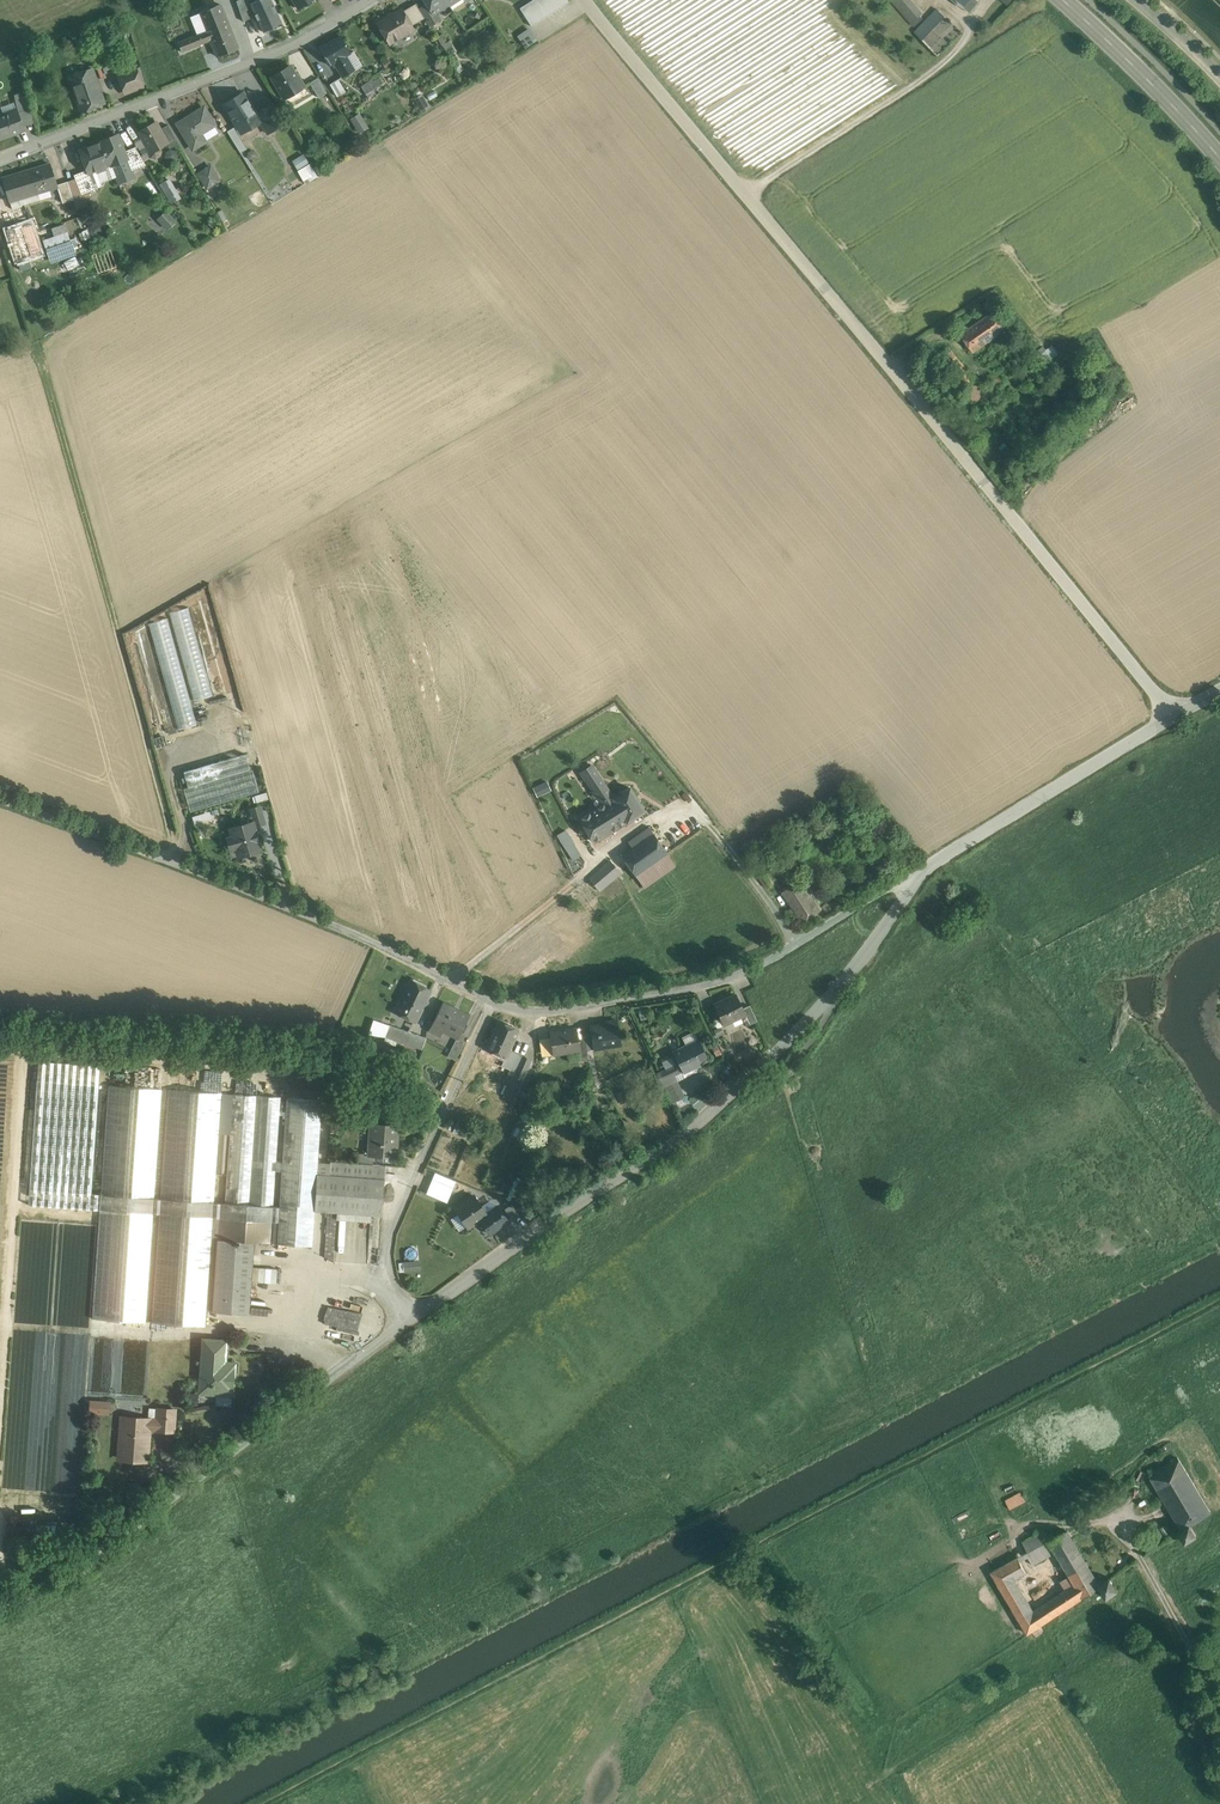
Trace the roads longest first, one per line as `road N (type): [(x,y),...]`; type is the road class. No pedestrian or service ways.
road 1 (unclassified): [(936,860),(804,1024),(694,1130),(390,1335),(41,1604),(0,1618)]
road 2 (unclassified): [(936,860),(769,960),(666,992),(531,1008),(0,799)]
road 3 (unclassified): [(1176,714),(588,0)]
road 4 (residential): [(368,0),(302,42),(0,159)]
road 5 (unclassified): [(1176,714),(936,860)]
road 6 (primary): [(1219,157),(1063,0)]

